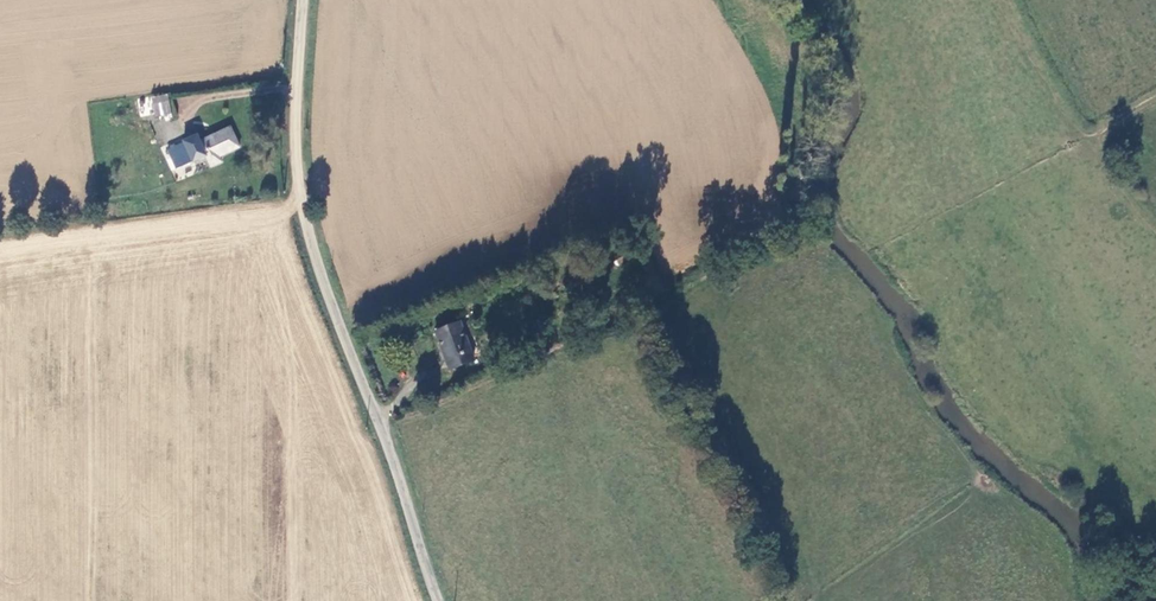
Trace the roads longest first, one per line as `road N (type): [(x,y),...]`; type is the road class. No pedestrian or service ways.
road 1 (unclassified): [(302,0),(299,196),(317,270),(369,394),(438,600)]

